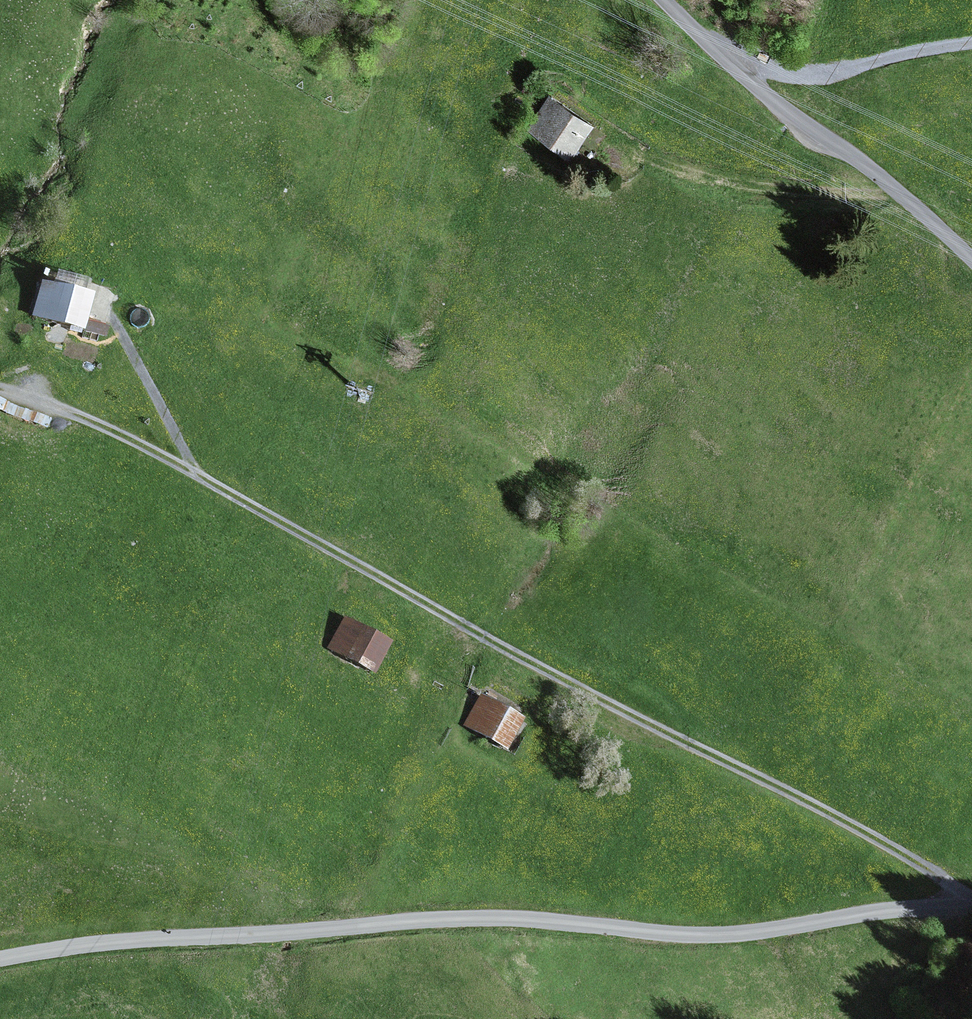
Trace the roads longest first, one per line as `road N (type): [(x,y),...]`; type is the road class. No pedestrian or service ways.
road 1 (track): [(962,901),(947,881),(851,826),(470,630),(203,478),(0,386)]
road 2 (unclassified): [(971,902),(733,934),(421,920),(114,942),(0,959)]
road 3 (unclassified): [(666,0),(735,68),(865,165),(971,261)]
road 4 (track): [(893,188),(814,192),(734,182),(605,142)]
road 5 (track): [(112,315),(194,473)]

